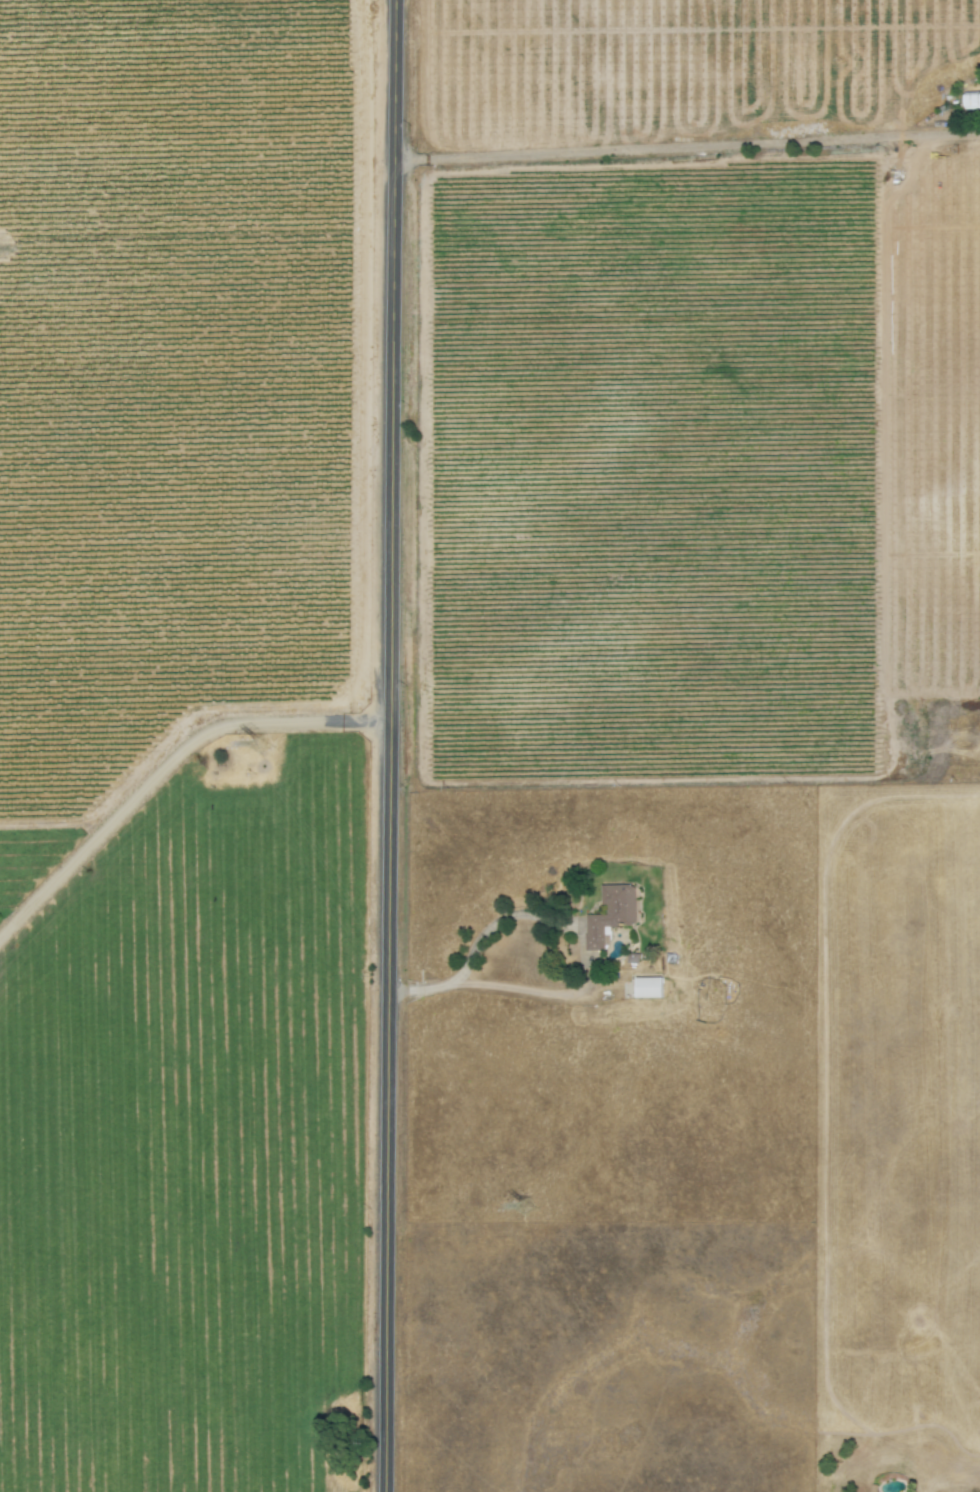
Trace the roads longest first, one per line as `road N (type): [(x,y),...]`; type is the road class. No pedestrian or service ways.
road 1 (tertiary): [(401,0),(390,1491)]
road 2 (track): [(930,136),(881,212),(879,693)]

